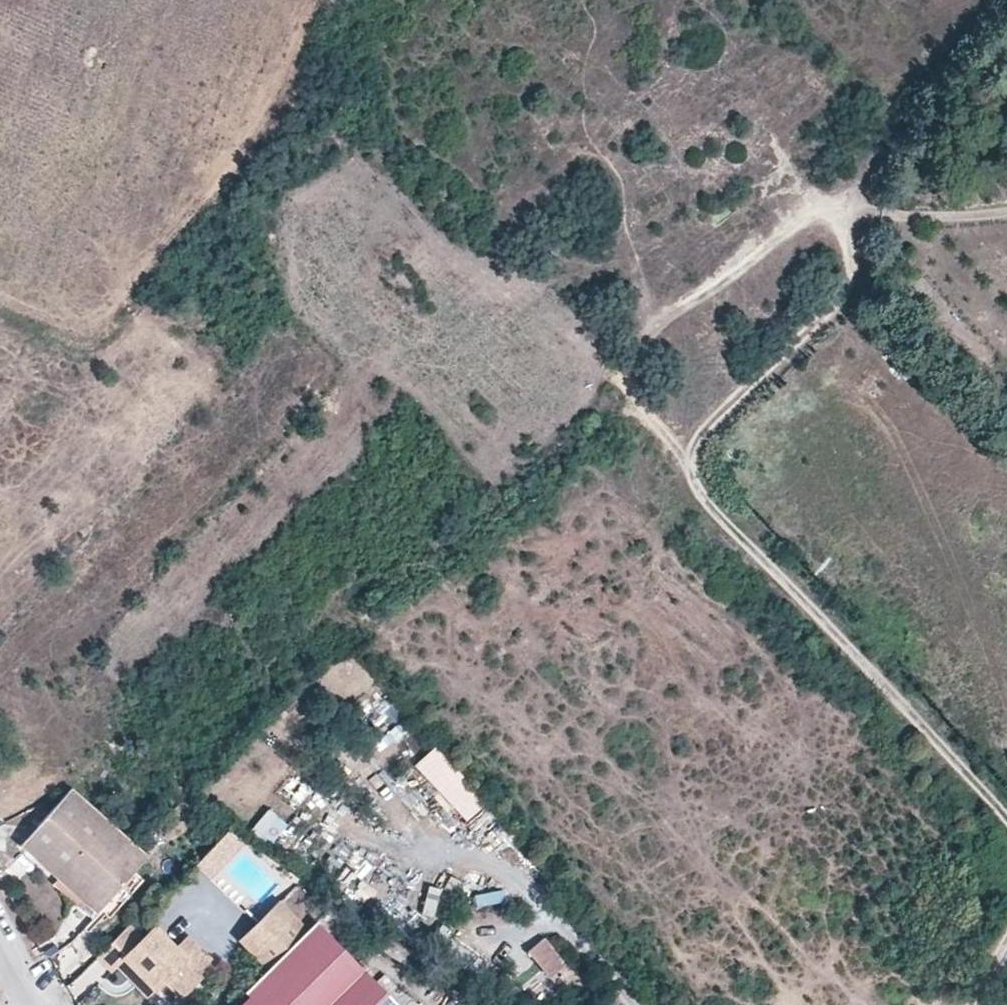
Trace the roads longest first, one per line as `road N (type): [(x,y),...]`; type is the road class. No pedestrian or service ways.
road 1 (track): [(1005,0),(897,121),(861,250),(812,327),(700,430),(686,453),(693,475),(1006,823)]

